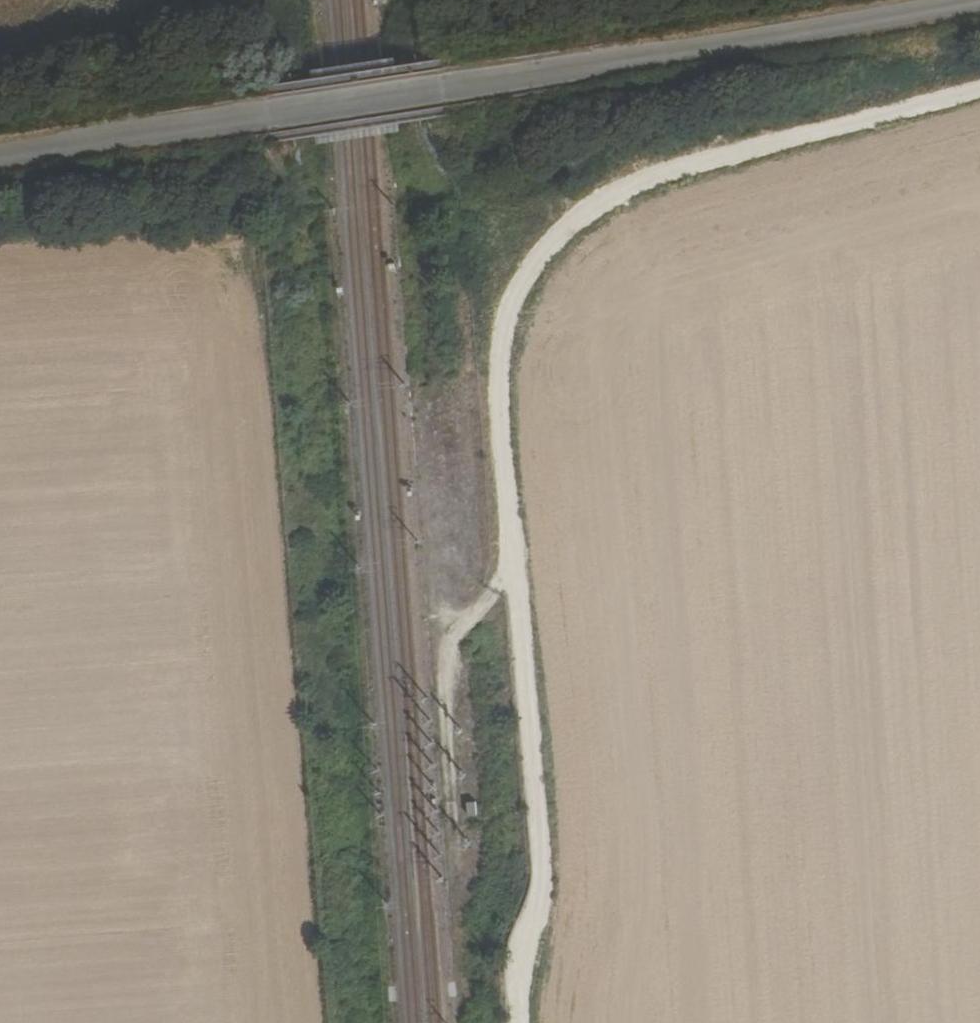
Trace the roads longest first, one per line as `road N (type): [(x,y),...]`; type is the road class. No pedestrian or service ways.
road 1 (track): [(509,1022),(513,961),(540,872),(497,386),(513,297),(564,226),(635,183),(979,92)]
road 2 (tertiary): [(975,0),(0,153)]
road 3 (track): [(510,519),(506,566),(461,636),(444,687),(458,864)]

